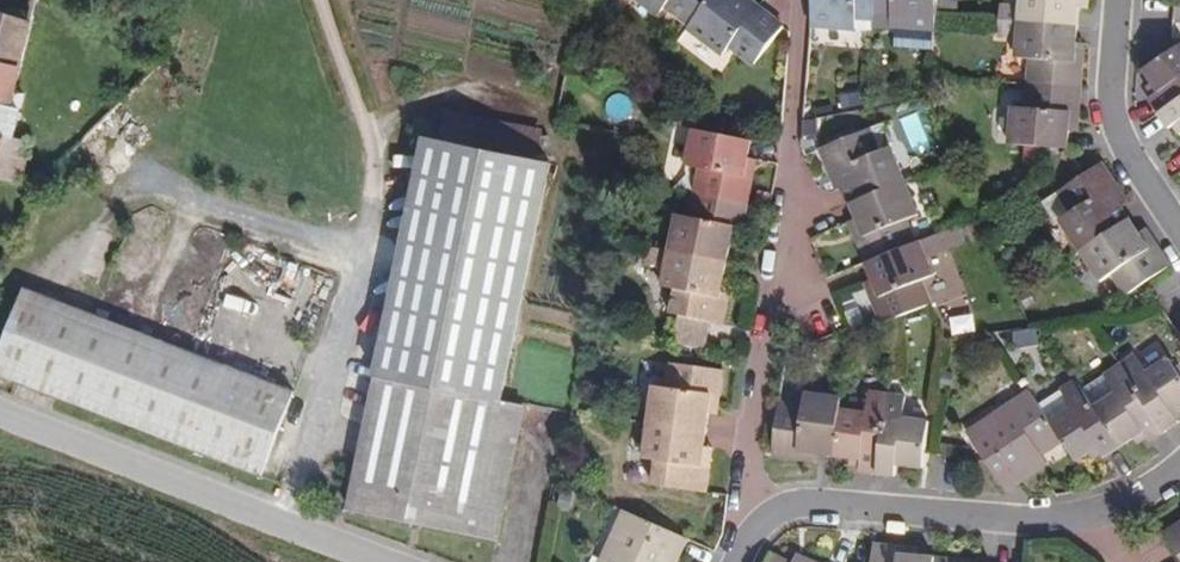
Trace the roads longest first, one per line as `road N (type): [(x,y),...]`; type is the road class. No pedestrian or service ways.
road 1 (residential): [(802,0),(746,473),(765,520)]
road 2 (unclassified): [(0,414),(384,561)]
road 3 (residential): [(1088,514),(998,520),(808,506),(765,520)]
road 4 (residential): [(1117,0),(1112,111),(1123,146),(1179,227)]

